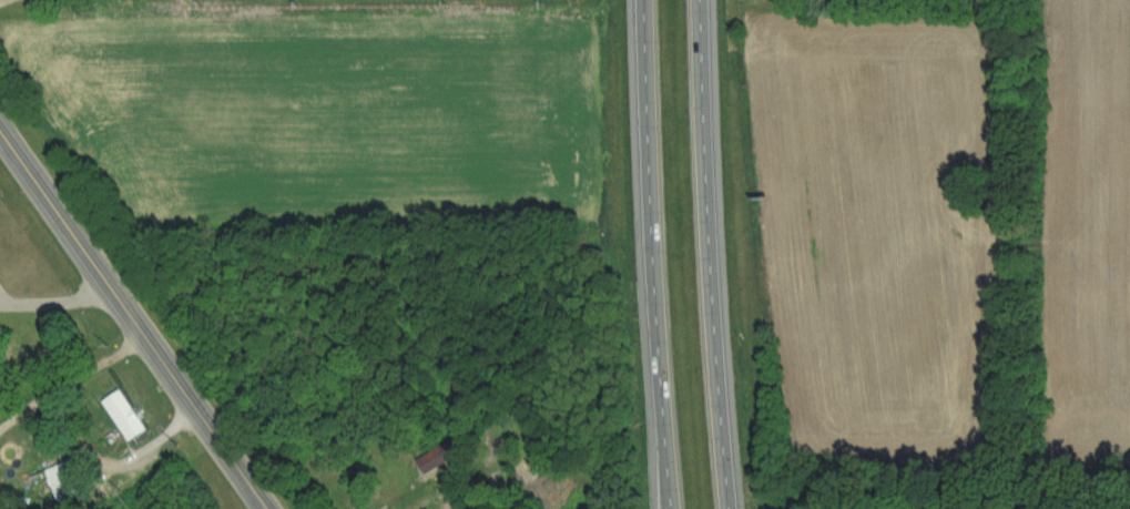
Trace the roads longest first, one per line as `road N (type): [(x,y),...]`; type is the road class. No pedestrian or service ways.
road 1 (trunk): [(643,0),(671,508)]
road 2 (trunk): [(727,508),(699,0)]
road 3 (secondary): [(265,508),(0,131)]

